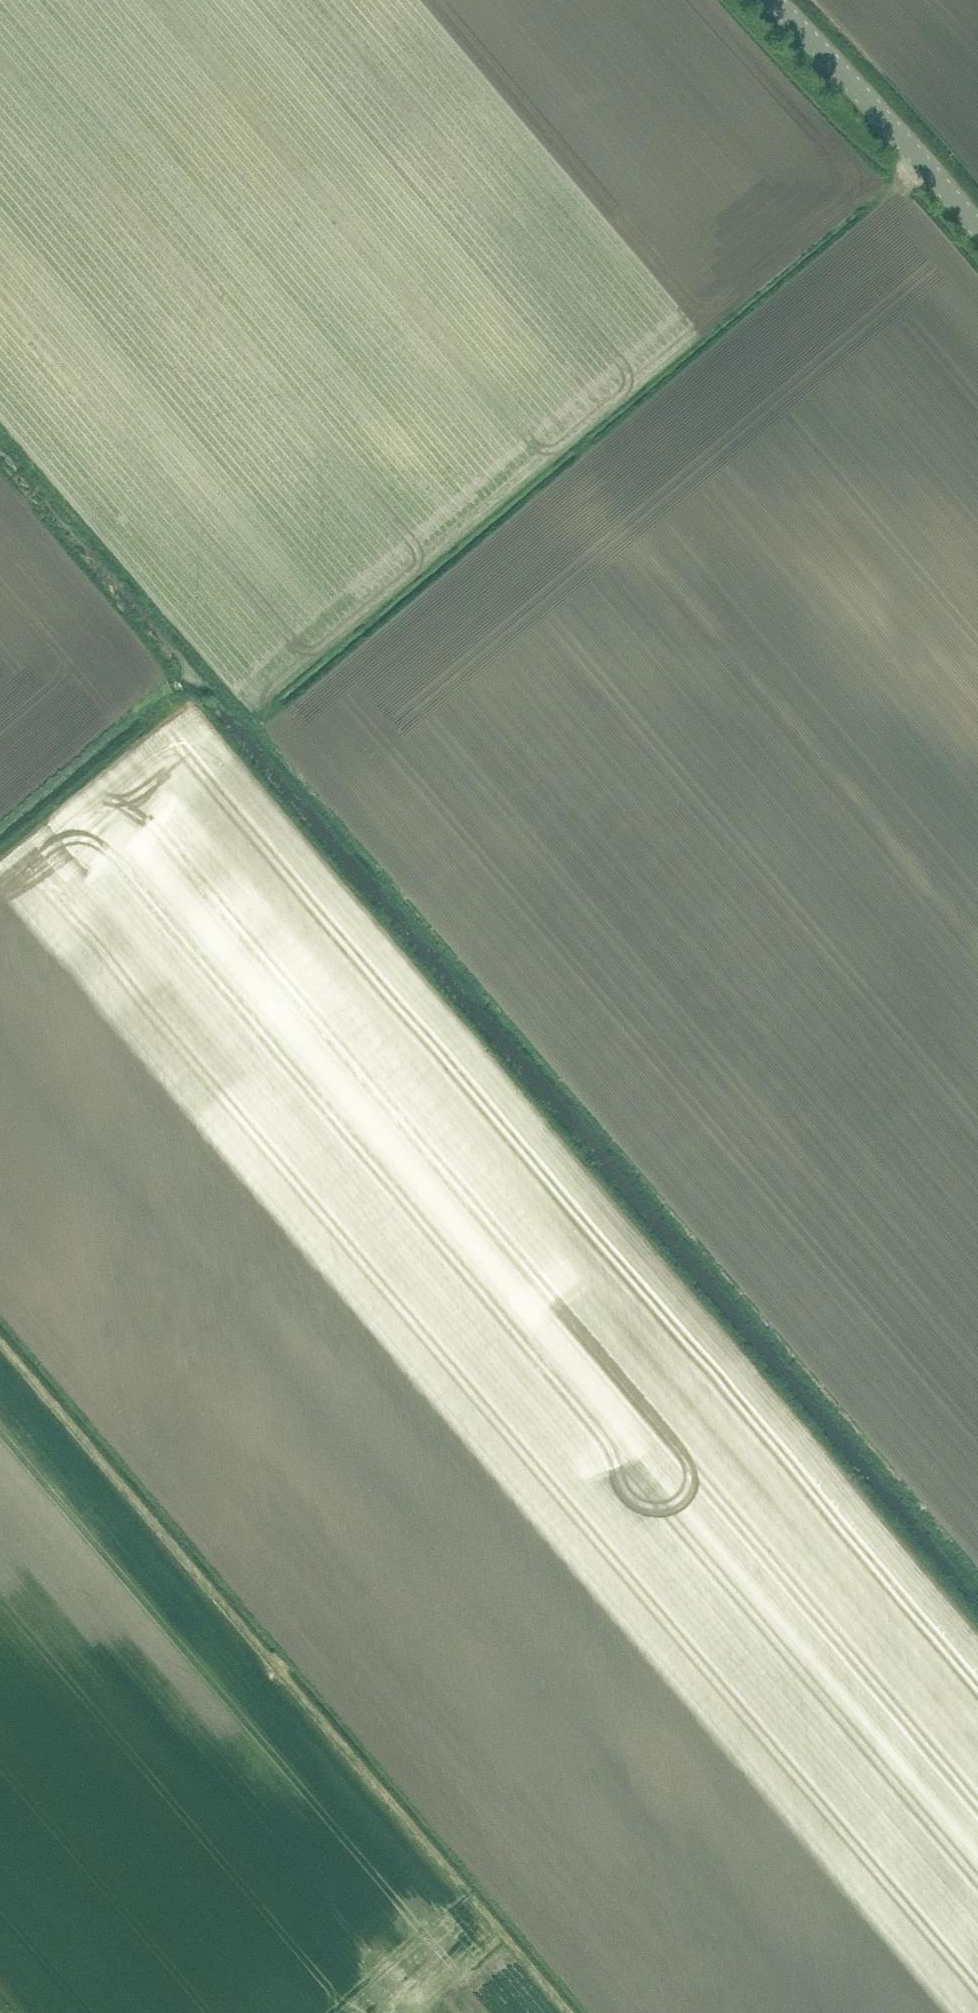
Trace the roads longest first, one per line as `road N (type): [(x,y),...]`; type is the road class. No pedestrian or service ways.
road 1 (tertiary): [(977,221),(762,0)]

